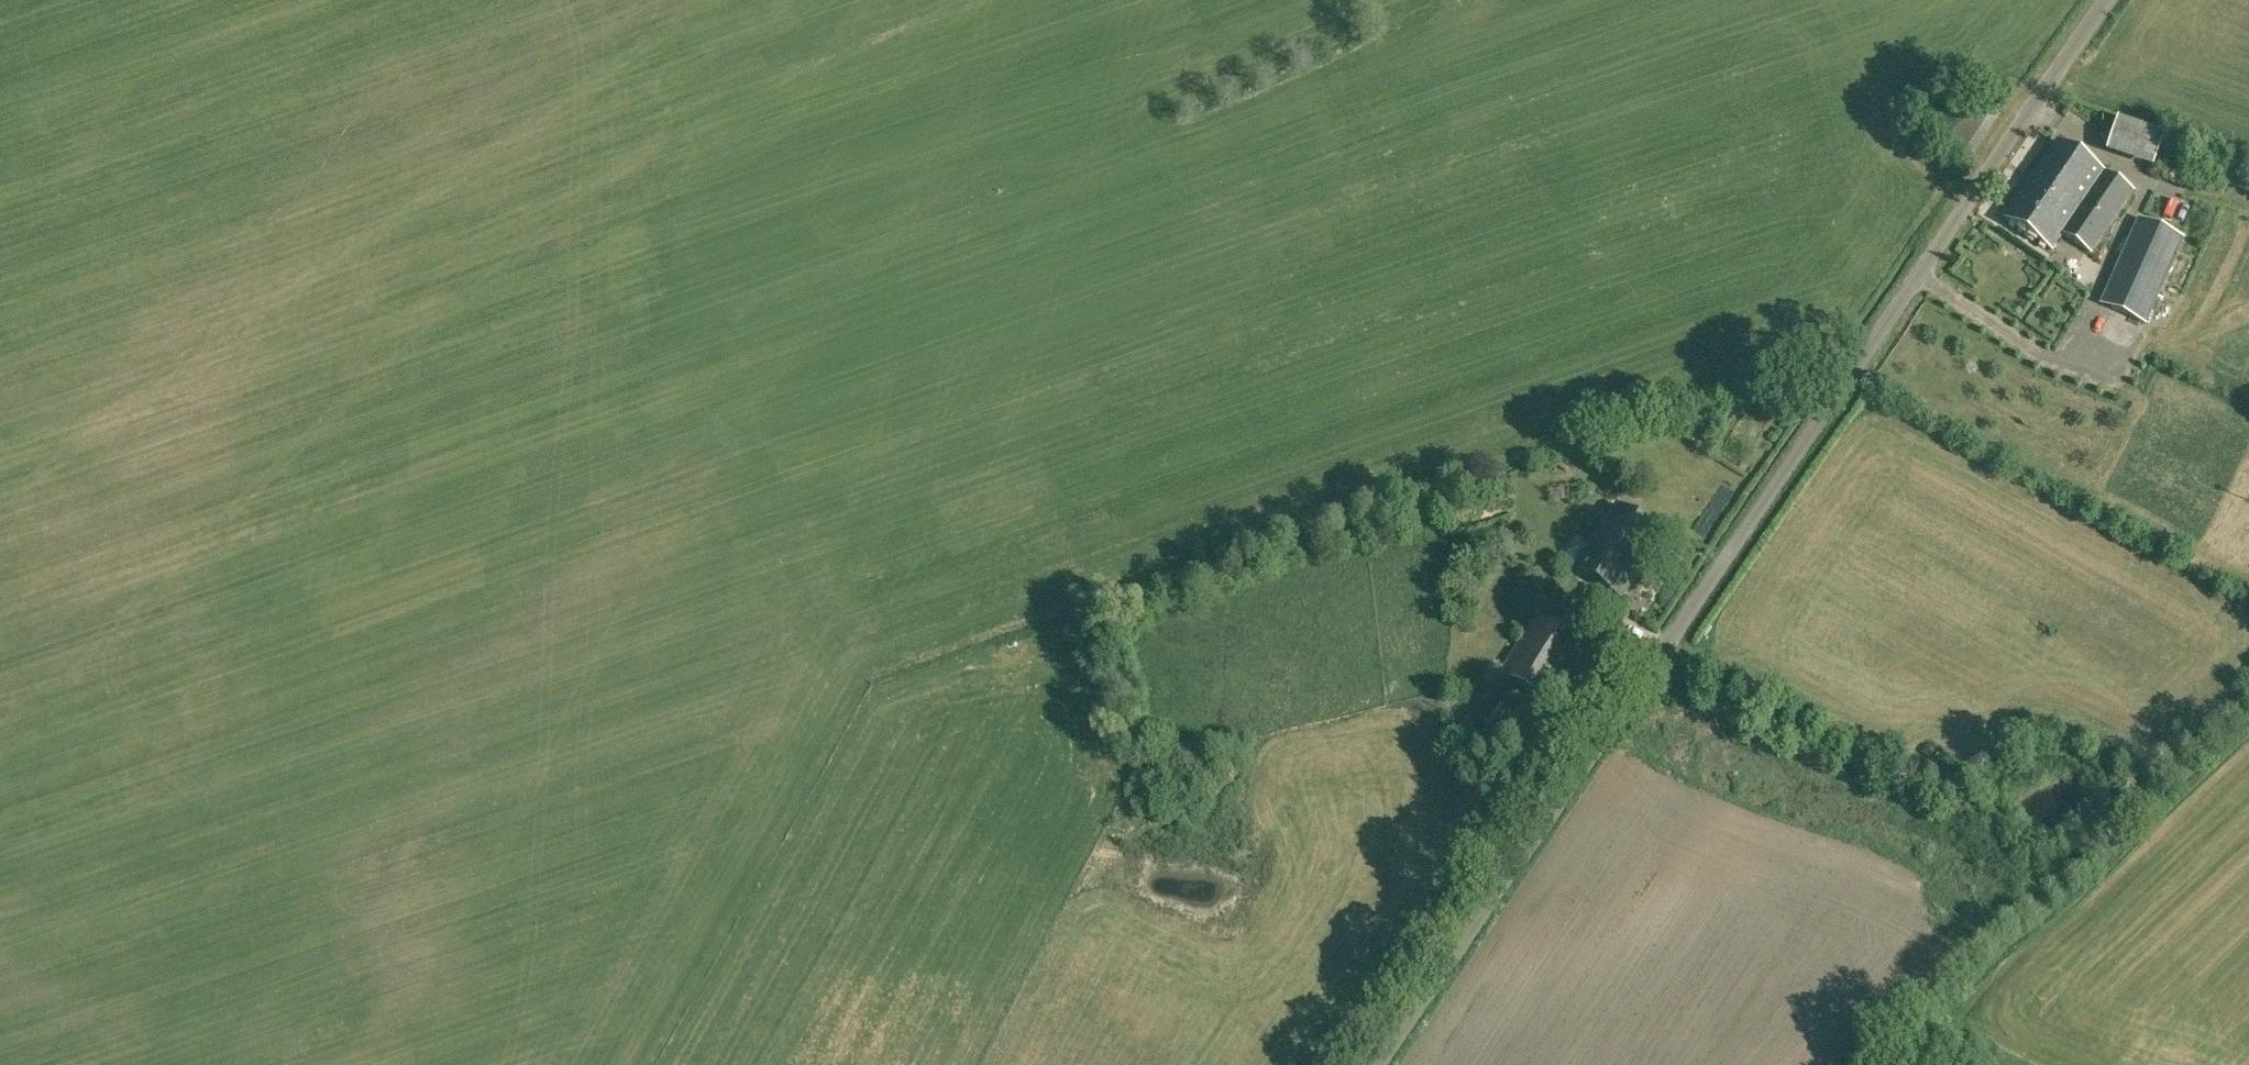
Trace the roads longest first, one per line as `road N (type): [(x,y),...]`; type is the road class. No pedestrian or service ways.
road 1 (unclassified): [(1381,1064),(2106,0)]

